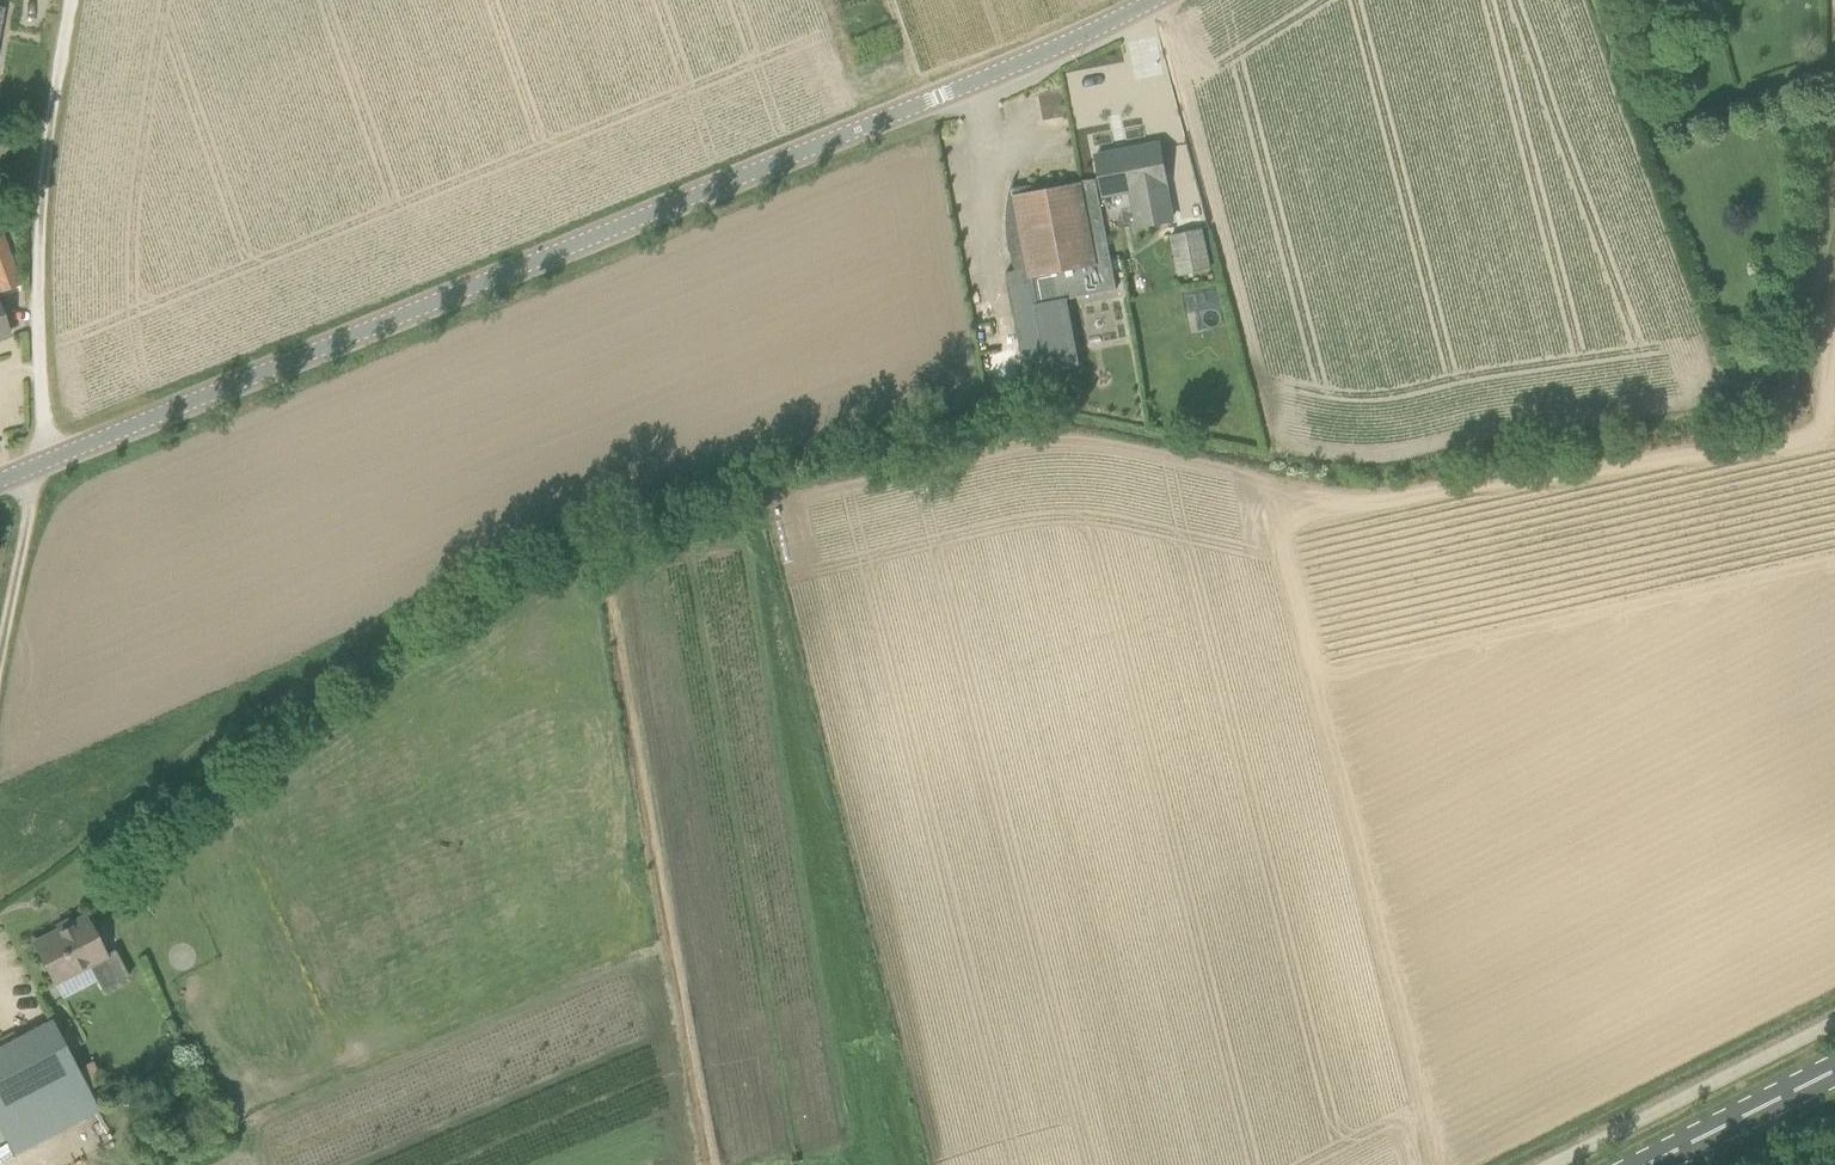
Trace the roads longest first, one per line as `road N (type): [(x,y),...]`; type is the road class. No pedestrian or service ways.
road 1 (tertiary): [(0,480),(1015,66),(1154,0)]
road 2 (track): [(70,0),(37,263),(37,464)]
road 3 (primary): [(1647,1164),(1834,1071)]

